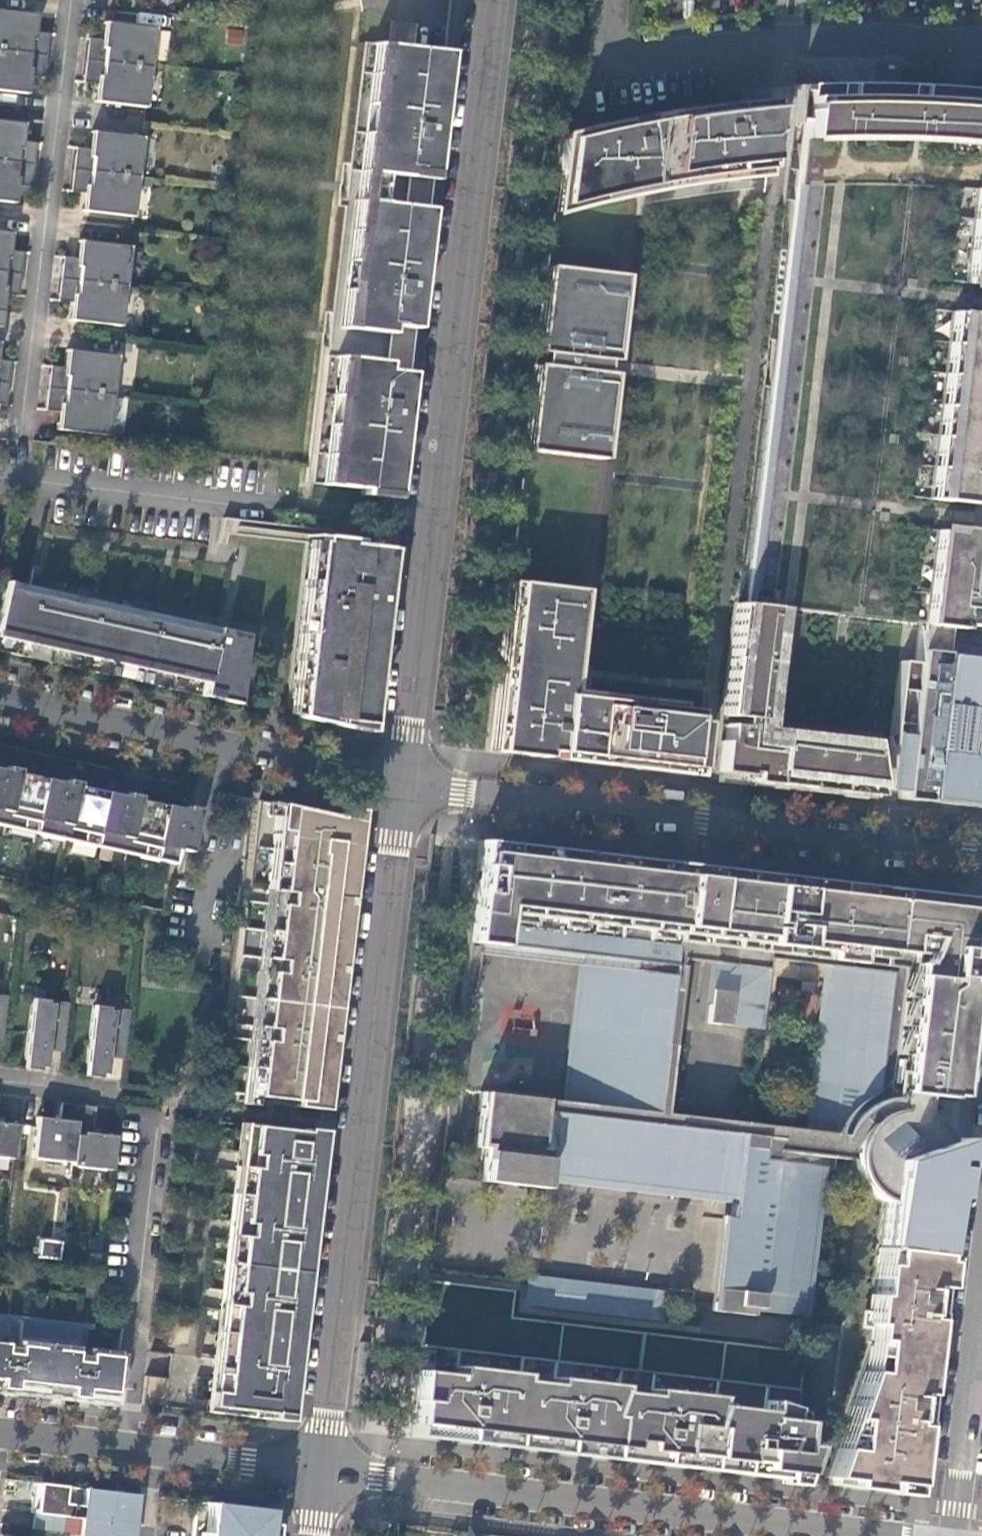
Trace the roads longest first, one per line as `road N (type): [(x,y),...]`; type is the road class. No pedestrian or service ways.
road 1 (residential): [(399,779),(320,1468)]
road 2 (residential): [(981,850),(399,779)]
road 3 (residential): [(320,1468),(889,1535)]
road 4 (residential): [(493,0),(427,529)]
road 5 (residential): [(72,0),(15,473)]
road 6 (residential): [(981,51),(784,49),(602,67),(609,0)]
road 7 (residential): [(427,529),(15,473)]
road 8 (residential): [(399,779),(0,692)]
road 9 (residential): [(981,1273),(951,1535)]
road 10 (residential): [(427,529),(399,779)]
road 11 (residential): [(320,1468),(157,1449)]
road 12 (residential): [(157,1449),(0,1432)]

